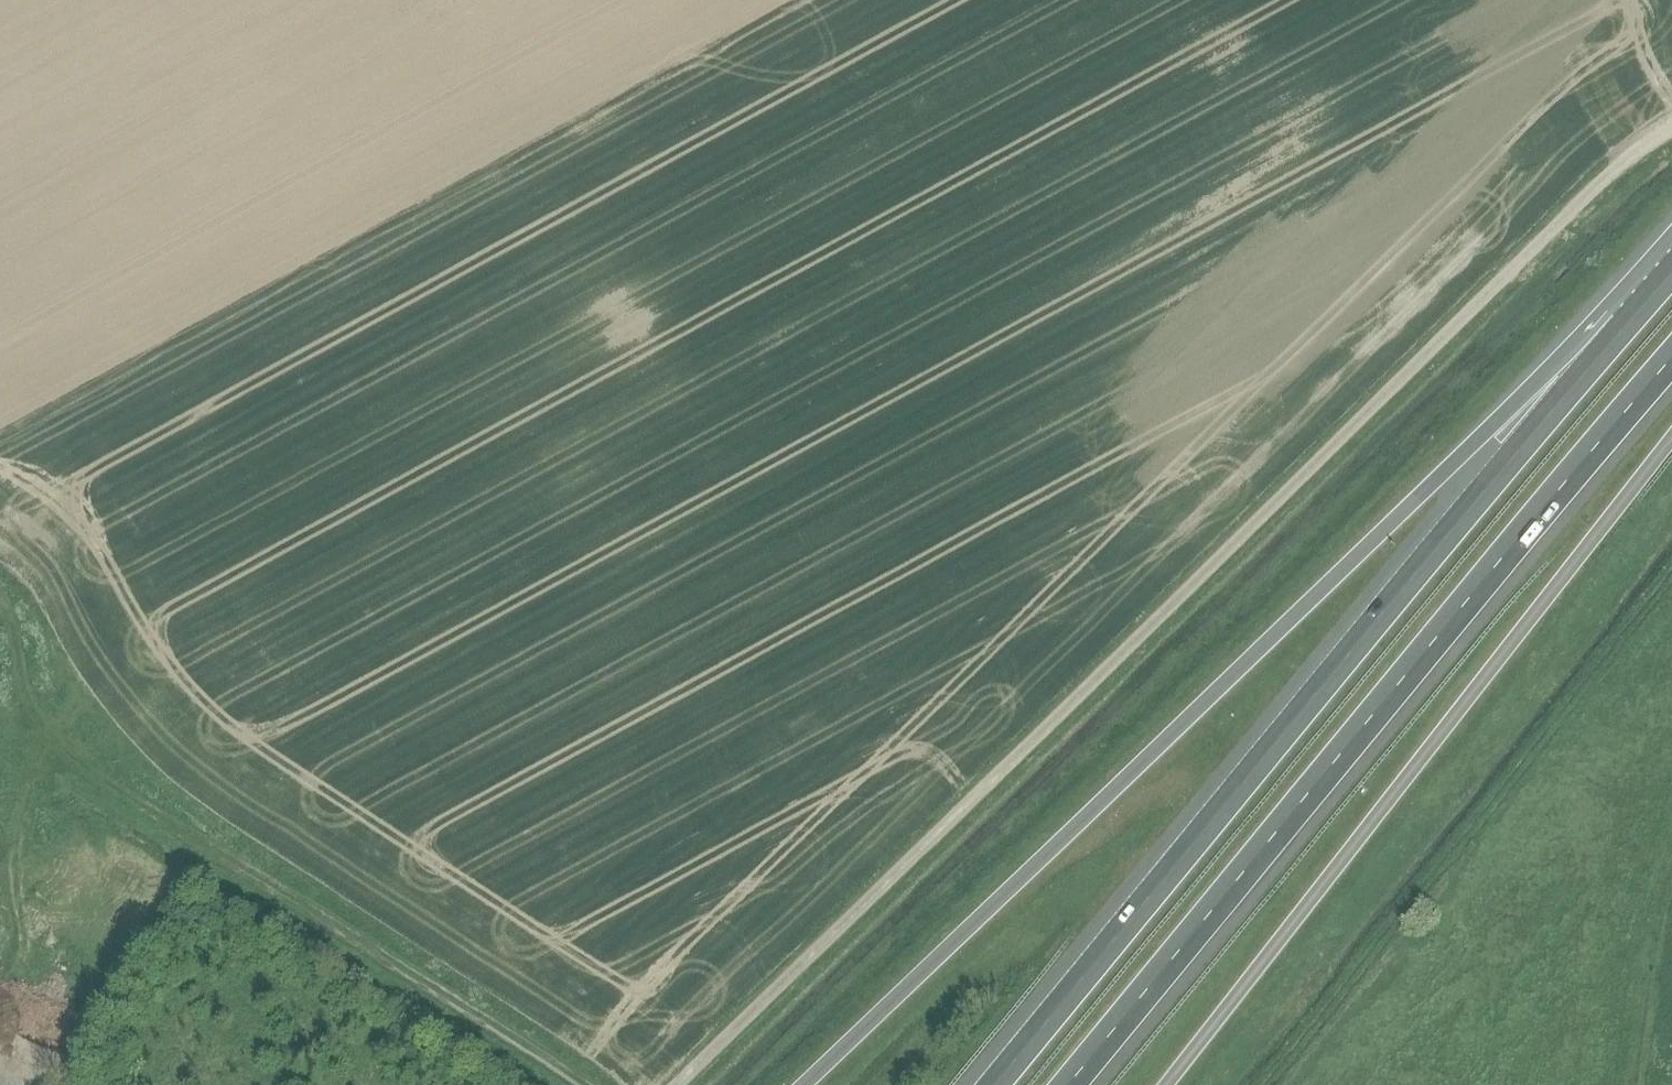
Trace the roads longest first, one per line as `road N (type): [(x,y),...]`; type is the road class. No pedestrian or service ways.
road 1 (unclassified): [(676,1084),(1590,193),(1671,130)]
road 2 (motorway): [(1625,322),(1498,418),(806,1084)]
road 3 (motorway): [(1625,322),(993,1084)]
road 4 (motorway): [(1069,1084),(1671,357)]
road 5 (motorway): [(1136,1084),(1208,989),(1473,701),(1671,445)]

